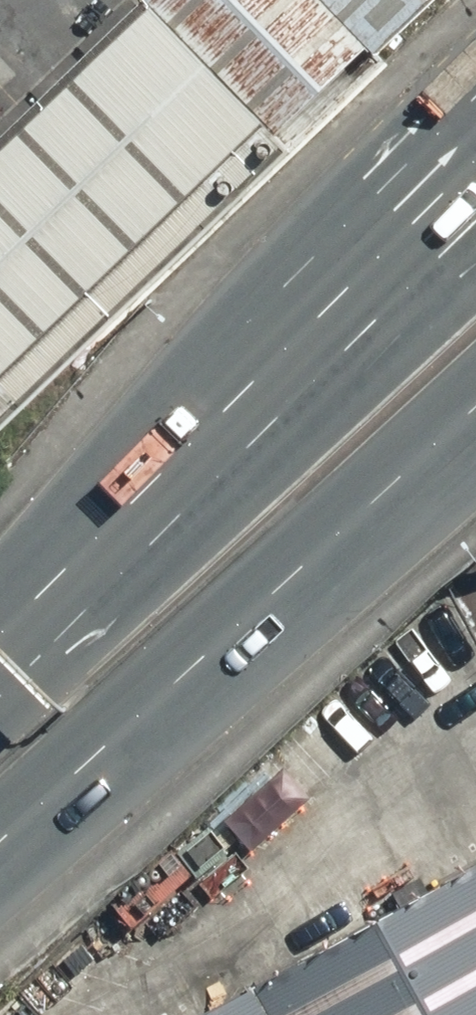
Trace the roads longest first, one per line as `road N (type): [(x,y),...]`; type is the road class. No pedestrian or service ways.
road 1 (primary): [(0,640),(475,177)]
road 2 (primary): [(475,409),(0,836)]

